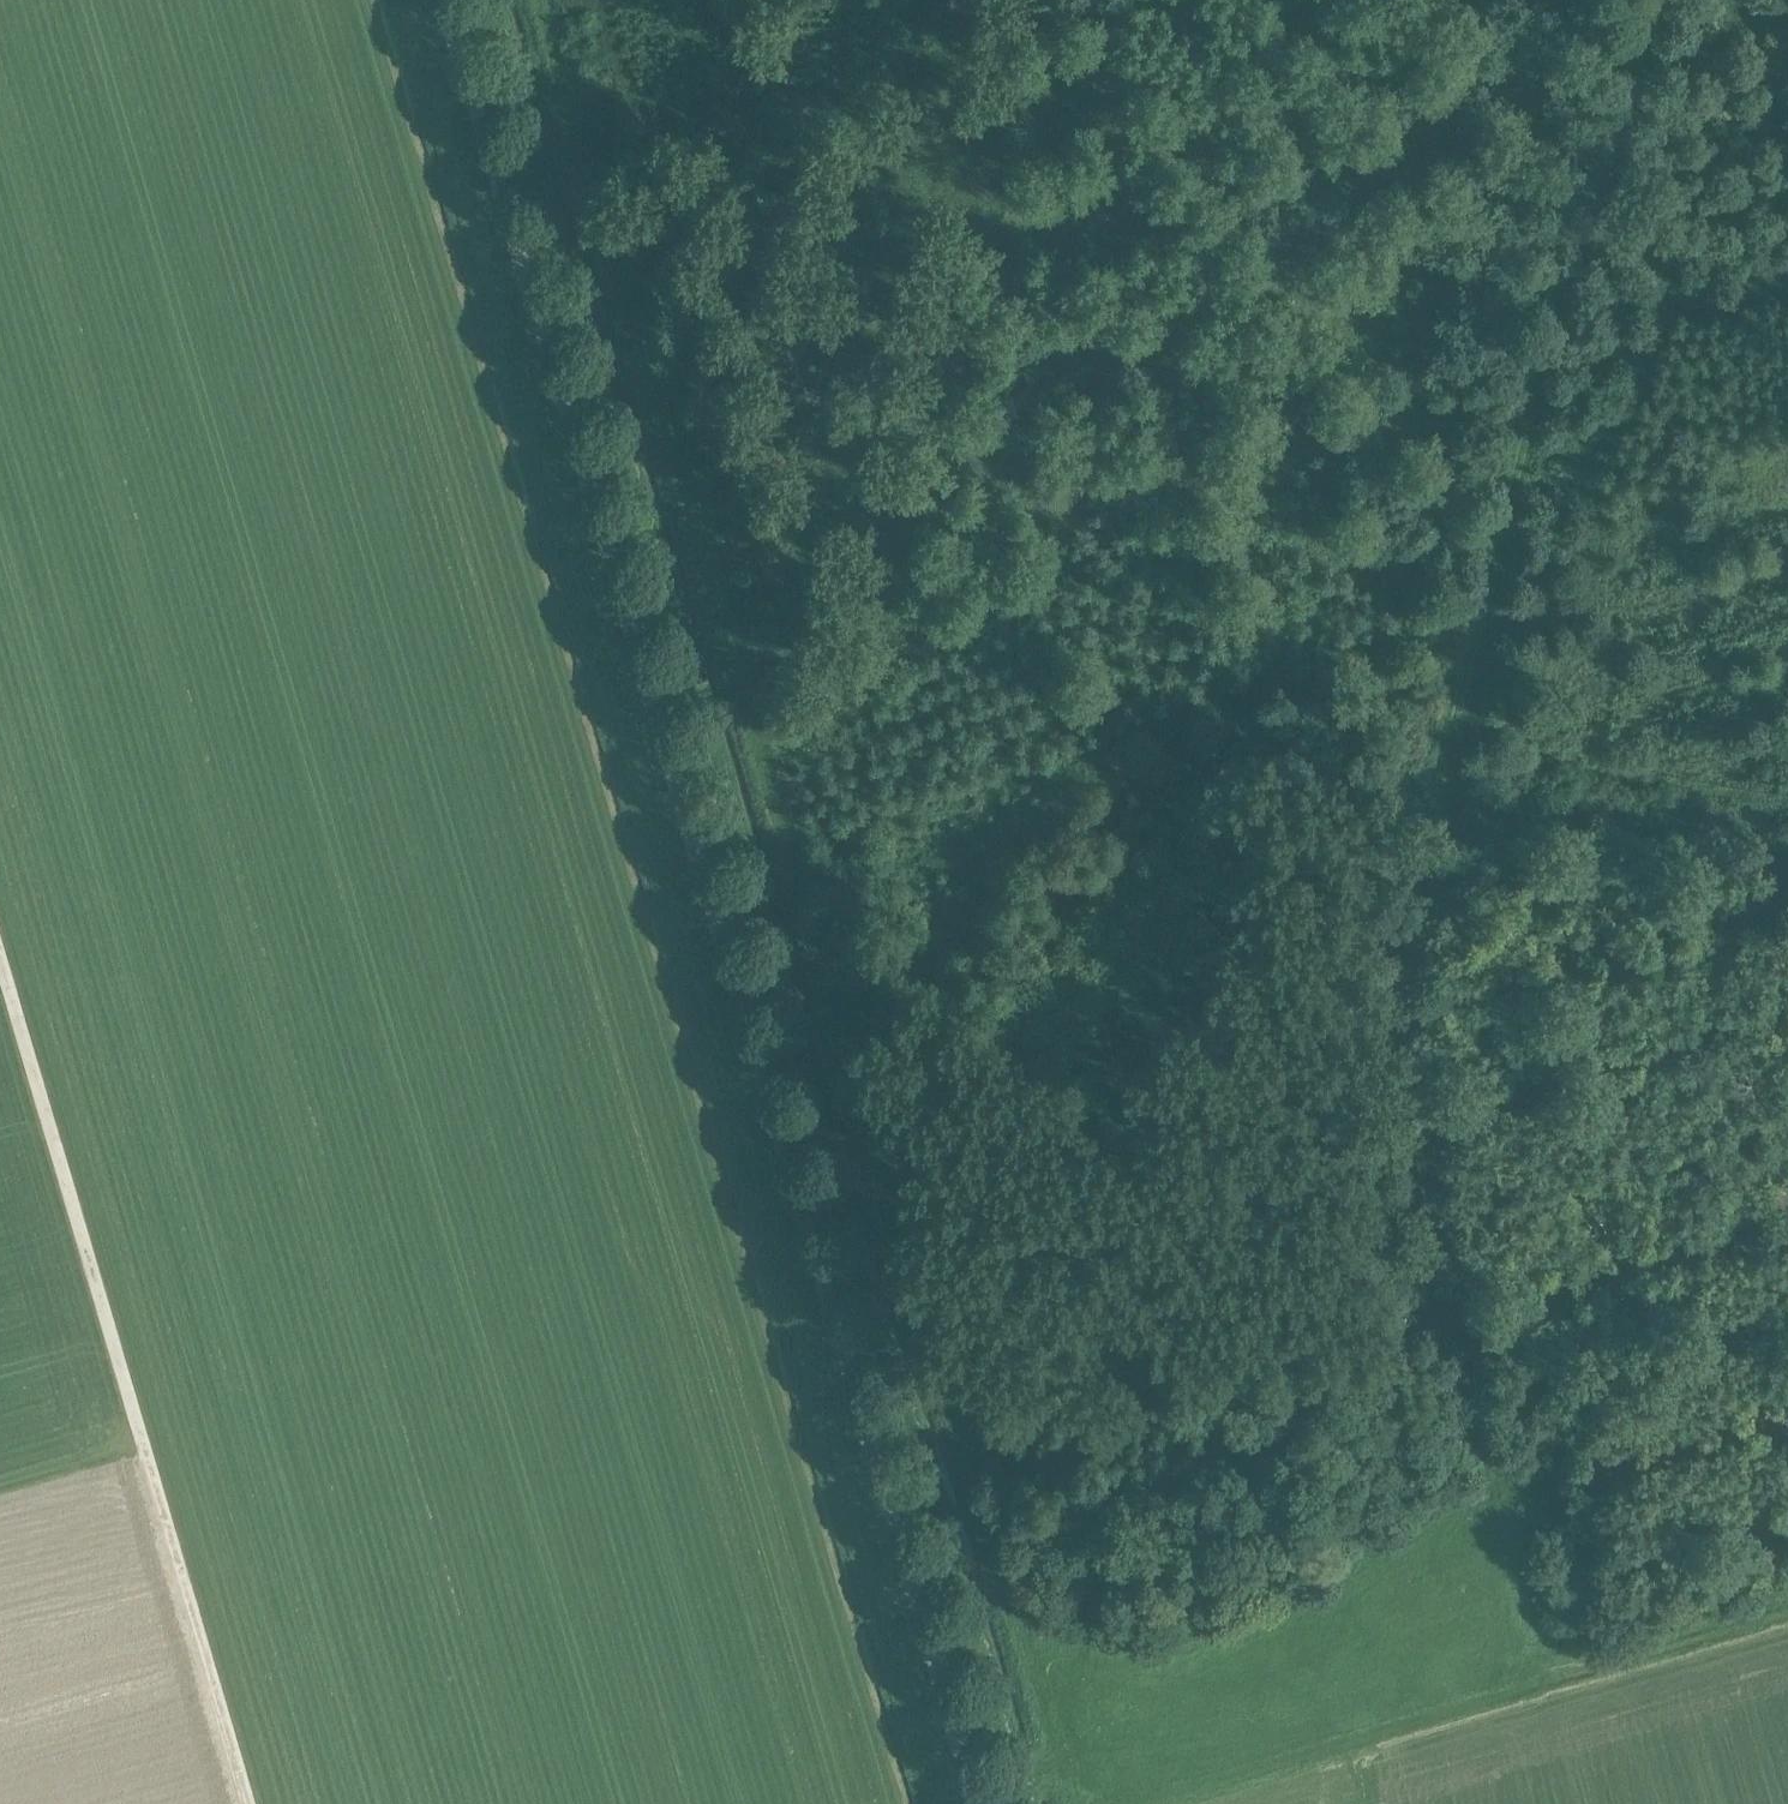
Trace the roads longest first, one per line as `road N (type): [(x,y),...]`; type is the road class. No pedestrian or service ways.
road 1 (unclassified): [(970,1803),(437,0)]
road 2 (track): [(1549,1652),(1386,1037),(1397,932),(1664,0)]
road 3 (track): [(250,1803),(0,955)]
road 4 (track): [(1079,1803),(1549,1652),(1787,1585)]

